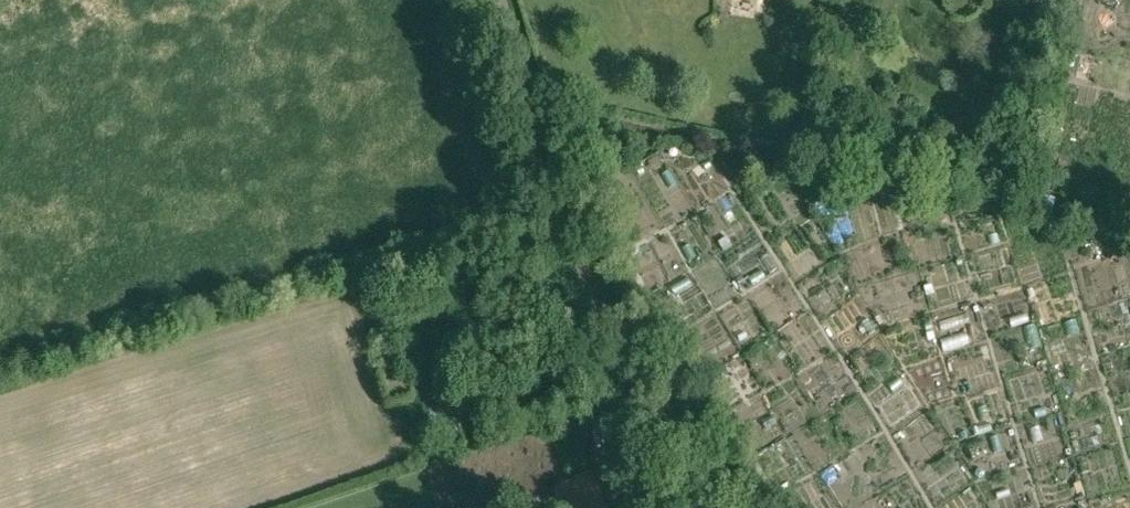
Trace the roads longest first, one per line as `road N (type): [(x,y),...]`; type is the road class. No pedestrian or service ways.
road 1 (unclassified): [(739,507),(674,423),(589,276),(499,0)]

